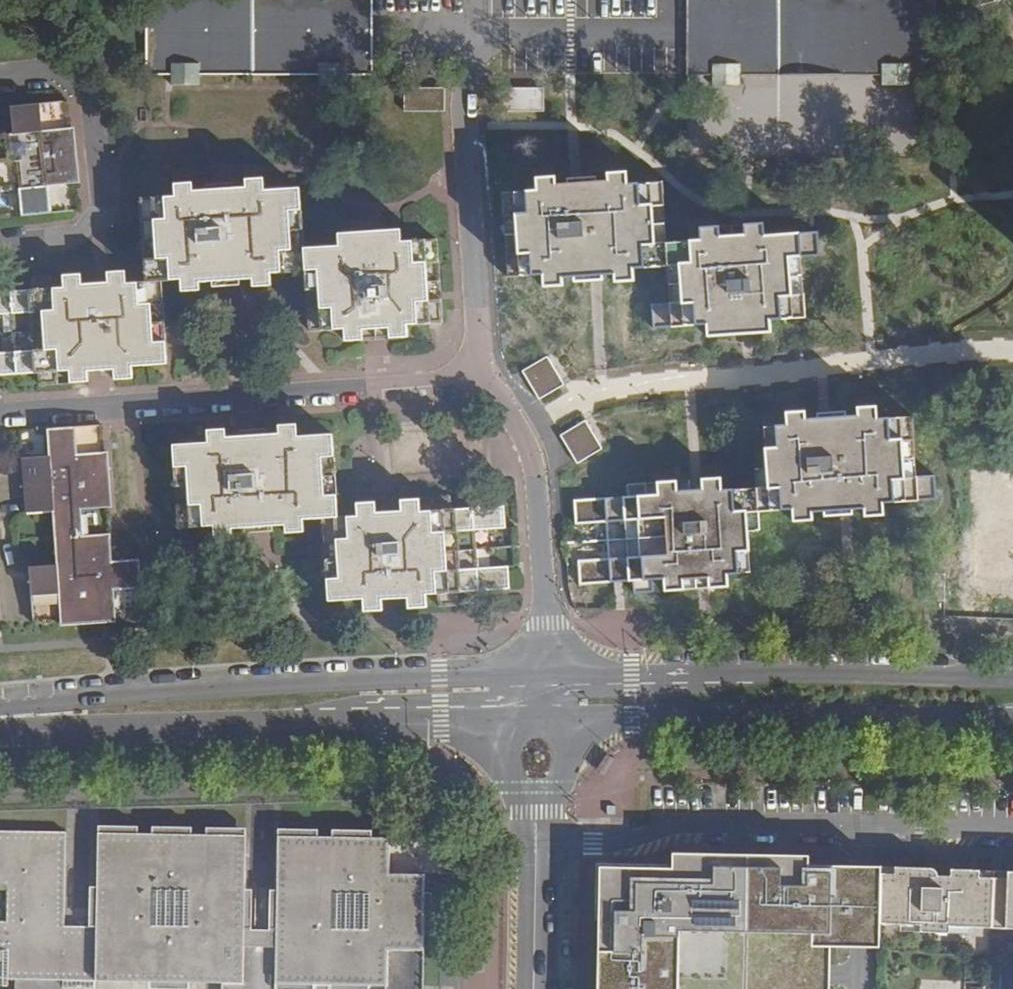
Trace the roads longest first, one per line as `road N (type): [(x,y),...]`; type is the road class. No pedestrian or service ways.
road 1 (residential): [(544,677),(0,712)]
road 2 (residential): [(0,728),(537,722)]
road 3 (residential): [(487,376),(0,416)]
road 4 (residential): [(536,846),(679,828),(1012,834)]
road 5 (residential): [(537,722),(1012,725)]
road 6 (residential): [(1012,681),(544,677)]
road 7 (residential): [(495,0),(471,76),(478,341),(487,376)]
road 8 (unclassified): [(0,277),(87,268),(109,249),(100,120),(78,98),(0,96)]
road 9 (residential): [(487,376),(526,438),(538,474),(544,677)]
road 10 (residential): [(533,988),(536,846)]
road 11 (residential): [(536,846),(537,722)]

